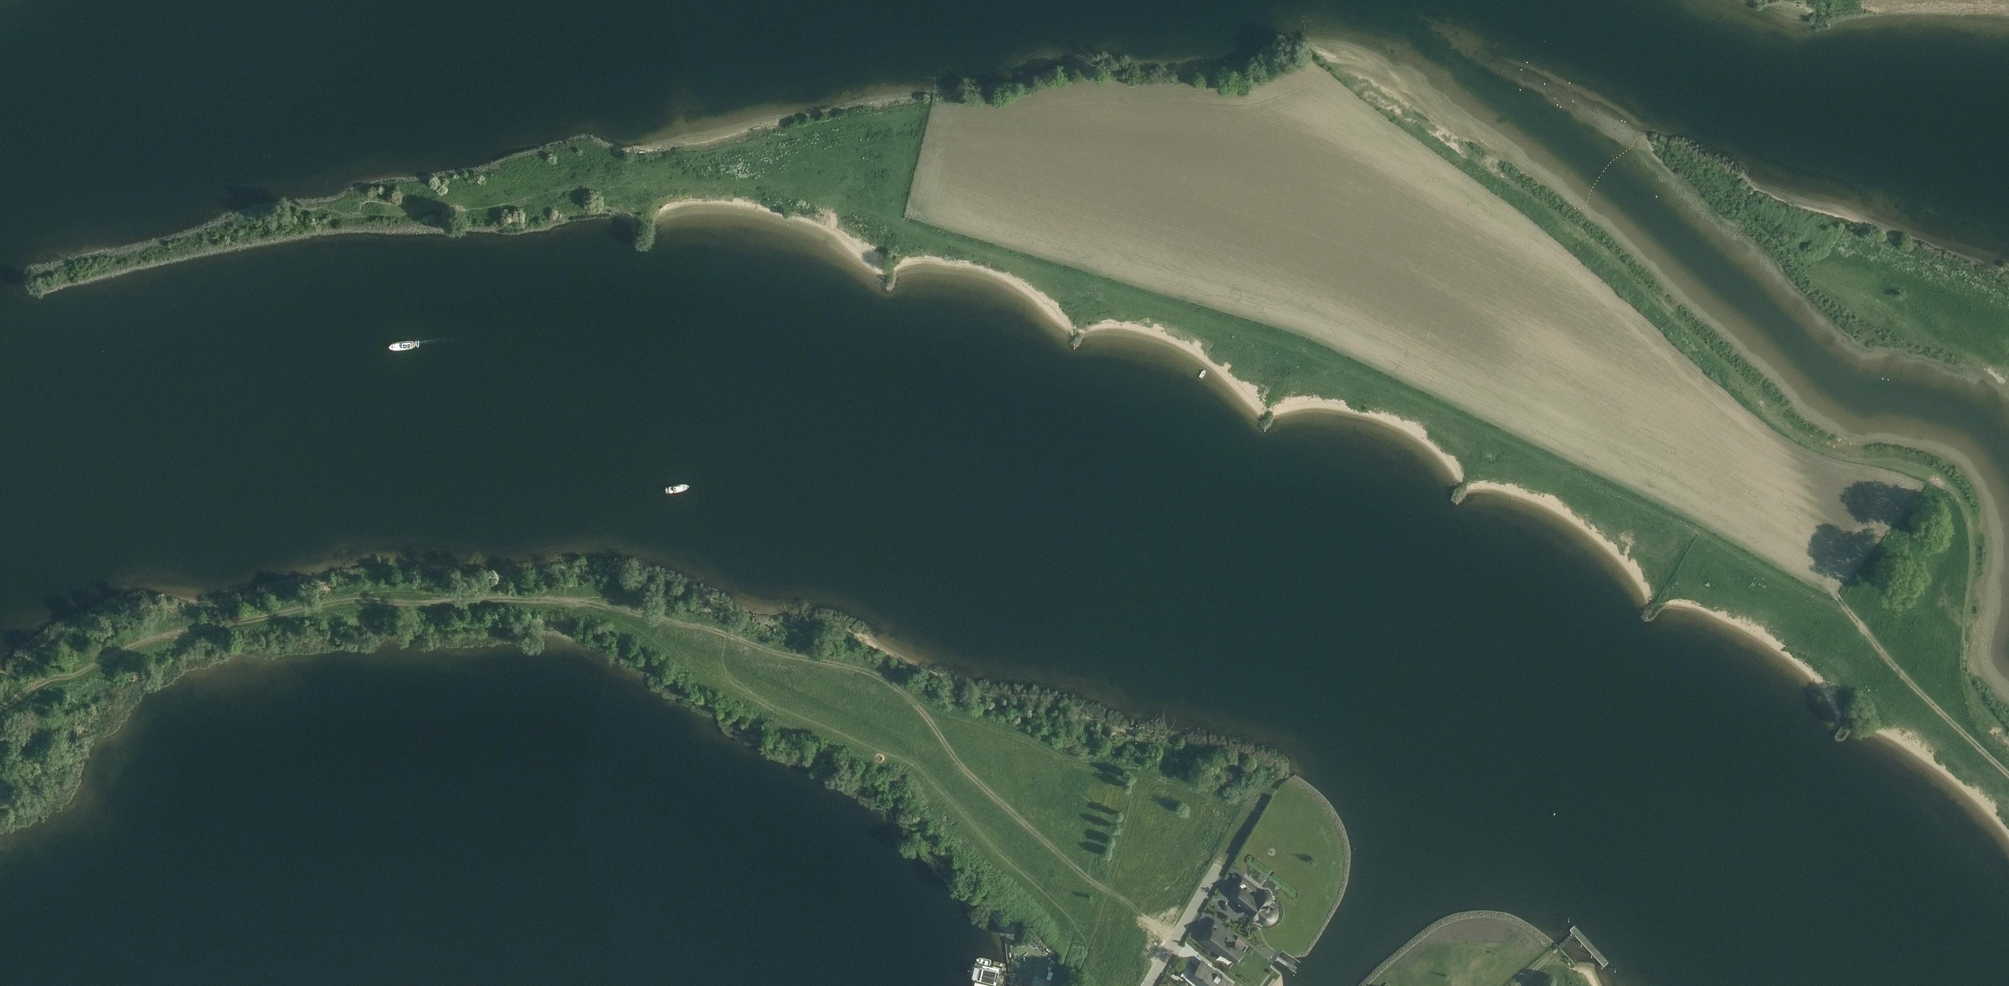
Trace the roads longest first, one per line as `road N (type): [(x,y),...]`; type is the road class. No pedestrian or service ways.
road 1 (track): [(2008,764),(1903,676),(1835,591)]
road 2 (residential): [(1148,985),(1218,865)]

